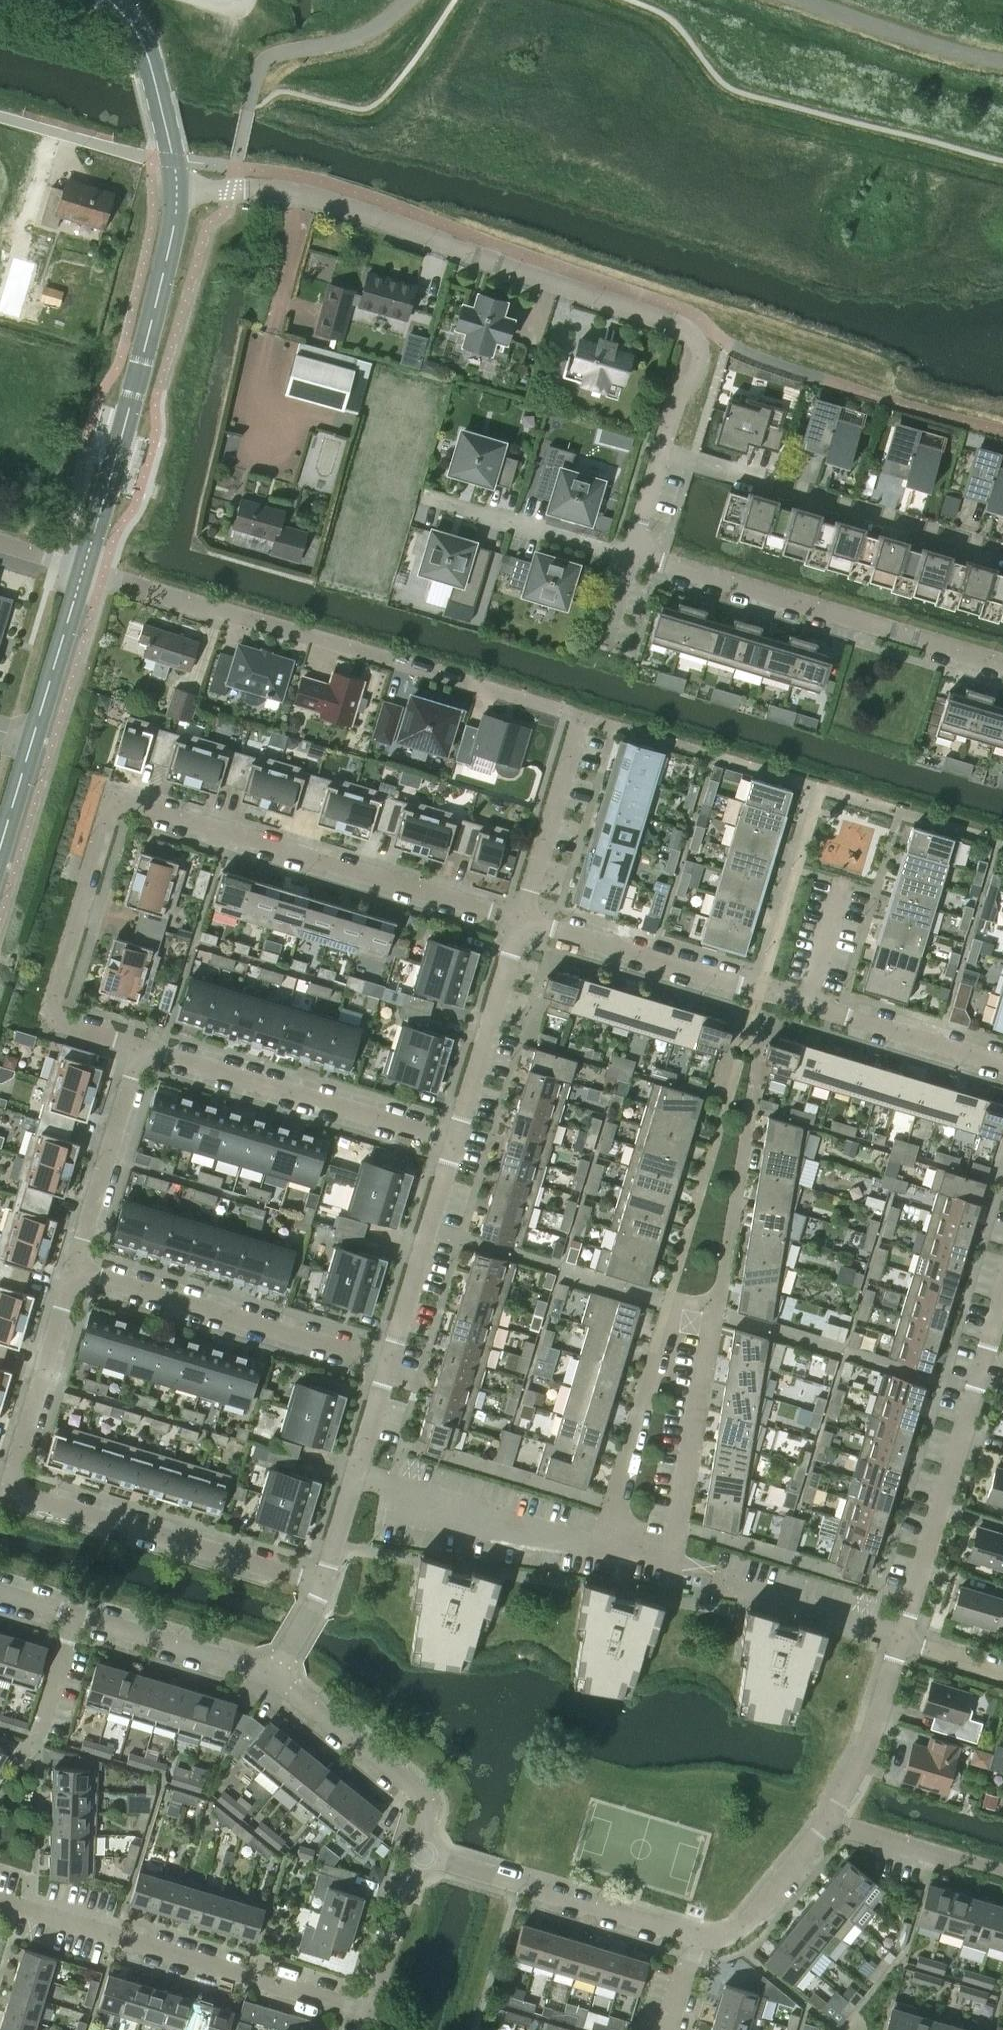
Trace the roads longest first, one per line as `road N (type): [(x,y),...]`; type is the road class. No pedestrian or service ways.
road 1 (residential): [(522,919),(135,802),(117,805),(106,817),(53,1014),(140,1050)]
road 2 (residential): [(661,452),(674,404),(701,360),(687,329),(332,200),(289,190),(177,193)]
road 3 (residential): [(322,1585),(8,1491),(76,1266)]
road 4 (residential): [(667,1560),(749,1106),(752,1061),(743,1049)]
road 5 (residential): [(555,711),(84,569)]
road 6 (tertiary): [(84,569),(177,193)]
road 7 (residential): [(631,556),(1002,663)]
road 8 (residential): [(367,2023),(0,1913)]
road 9 (residential): [(661,452),(1002,553)]
road 10 (residential): [(140,1050),(455,1141)]
road 11 (residential): [(386,1361),(76,1266)]
road 12 (tertiary): [(0,853),(84,569)]
road 13 (residential): [(804,1006),(522,919)]
road 14 (residential): [(898,1635),(981,1365)]
road 15 (residential): [(600,1542),(354,1477)]
road 16 (residential): [(670,1298),(600,1542)]
road 17 (residential): [(418,1850),(425,1824),(419,1796),(274,1676)]
road 18 (residential): [(455,1141),(522,919)]
road 19 (residential): [(386,1361),(455,1141)]
road 20 (residential): [(76,1266),(140,1050)]
road 21 (residential): [(425,497),(631,556)]
road 22 (residential): [(274,1676),(74,1615)]
road 23 (residential): [(522,919),(581,719)]
road 24 (residential): [(1002,1066),(804,1006)]
road 25 (residential): [(824,1822),(865,1743),(898,1635)]
road 26 (residential): [(898,1635),(717,1580)]
road 27 (residential): [(30,1796),(74,1615)]
road 28 (residential): [(1002,1875),(824,1822)]
road 29 (residential): [(519,1882),(694,1936)]
road 30 (residential): [(367,2023),(418,1850)]
road 31 (unclassified): [(0,115),(173,159)]
road 32 (residential): [(694,1936),(748,1913),(824,1822)]
road 33 (tertiary): [(173,159),(149,64),(111,0)]
road 34 (residential): [(804,1006),(842,882)]
road 35 (residential): [(354,1477),(386,1361)]

